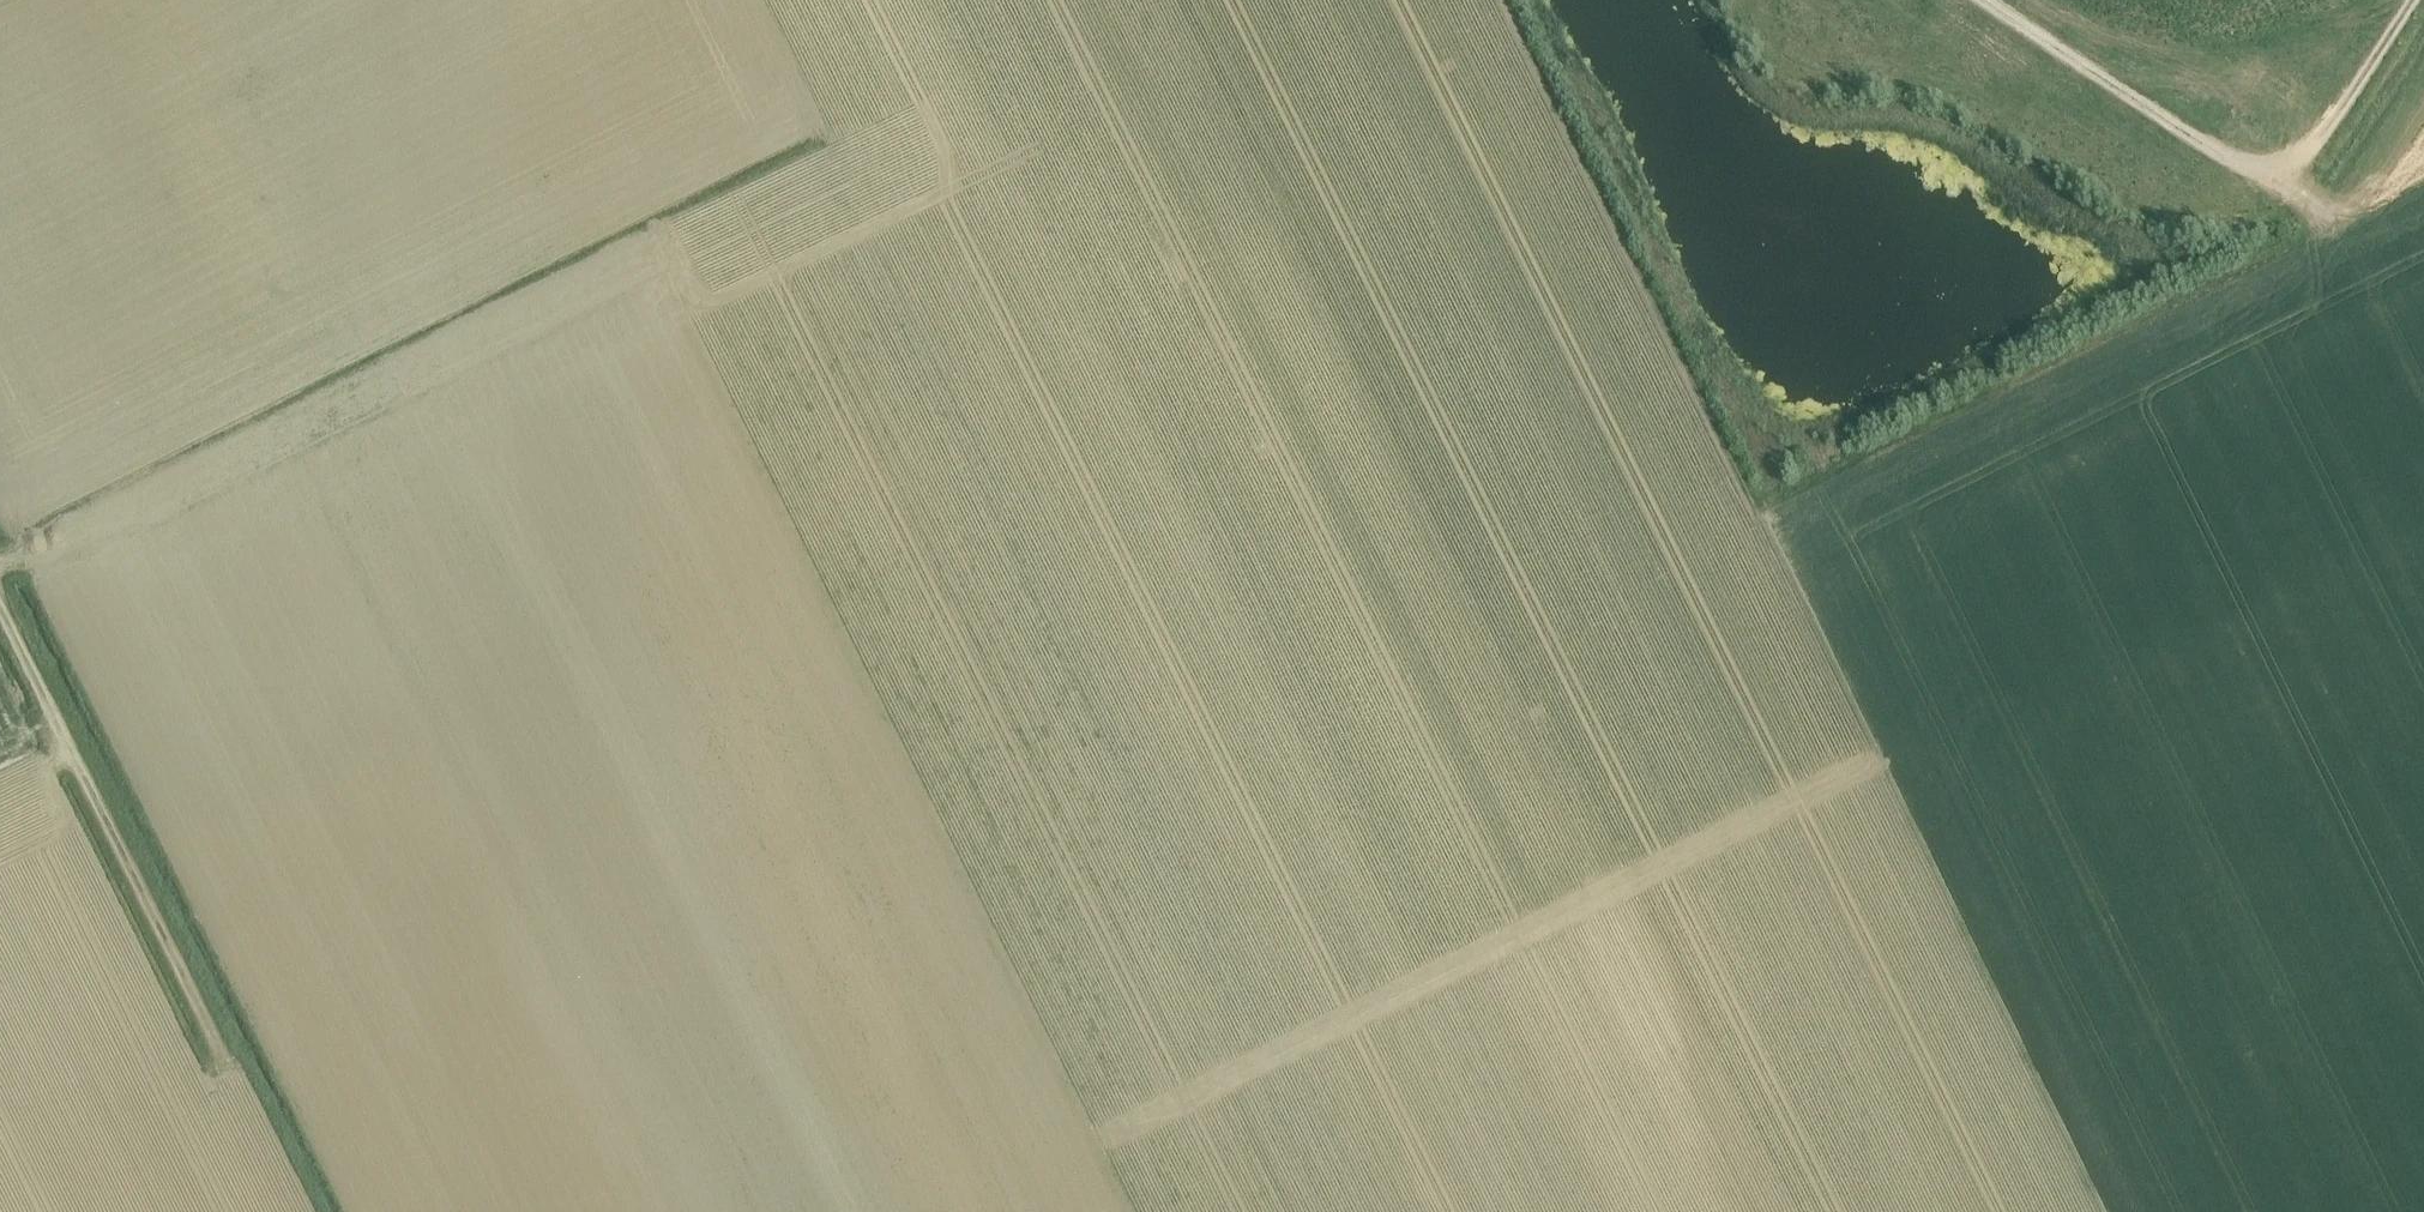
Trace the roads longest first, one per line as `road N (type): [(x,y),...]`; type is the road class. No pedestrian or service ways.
road 1 (track): [(2419,0),(2320,151),(2286,171),(2240,165),(1989,0)]
road 2 (track): [(207,1048),(0,626)]

